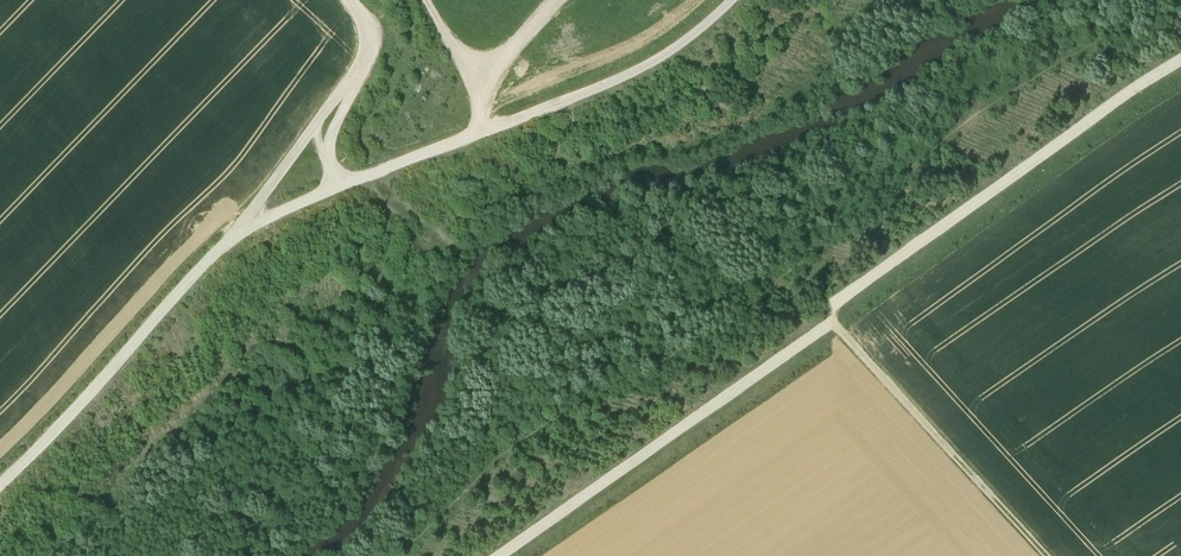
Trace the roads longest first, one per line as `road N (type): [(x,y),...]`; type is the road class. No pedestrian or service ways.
road 1 (track): [(755,0),(708,50),(641,99),(242,269),(0,520)]
road 2 (track): [(1180,89),(554,541)]
road 3 (track): [(836,337),(1039,555)]
road 4 (track): [(297,0),(364,62),(371,81),(370,99),(326,178),(333,226)]
road 5 (track): [(484,165),(406,20),(385,0)]
road 6 (track): [(484,165),(491,124),(557,20)]

